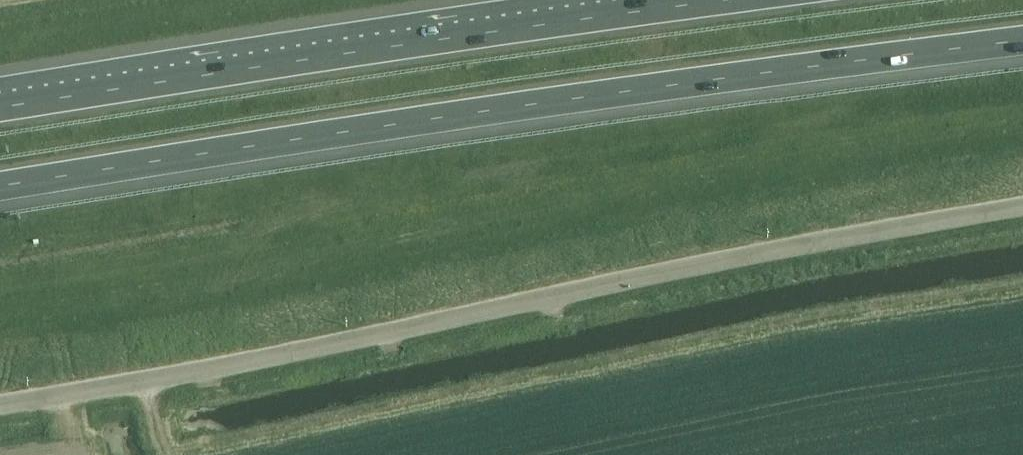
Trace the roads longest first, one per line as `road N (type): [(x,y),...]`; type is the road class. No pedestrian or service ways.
road 1 (unclassified): [(1022,213),(0,406)]
road 2 (motorway): [(0,192),(1022,47)]
road 3 (motorway): [(711,0),(0,109)]

